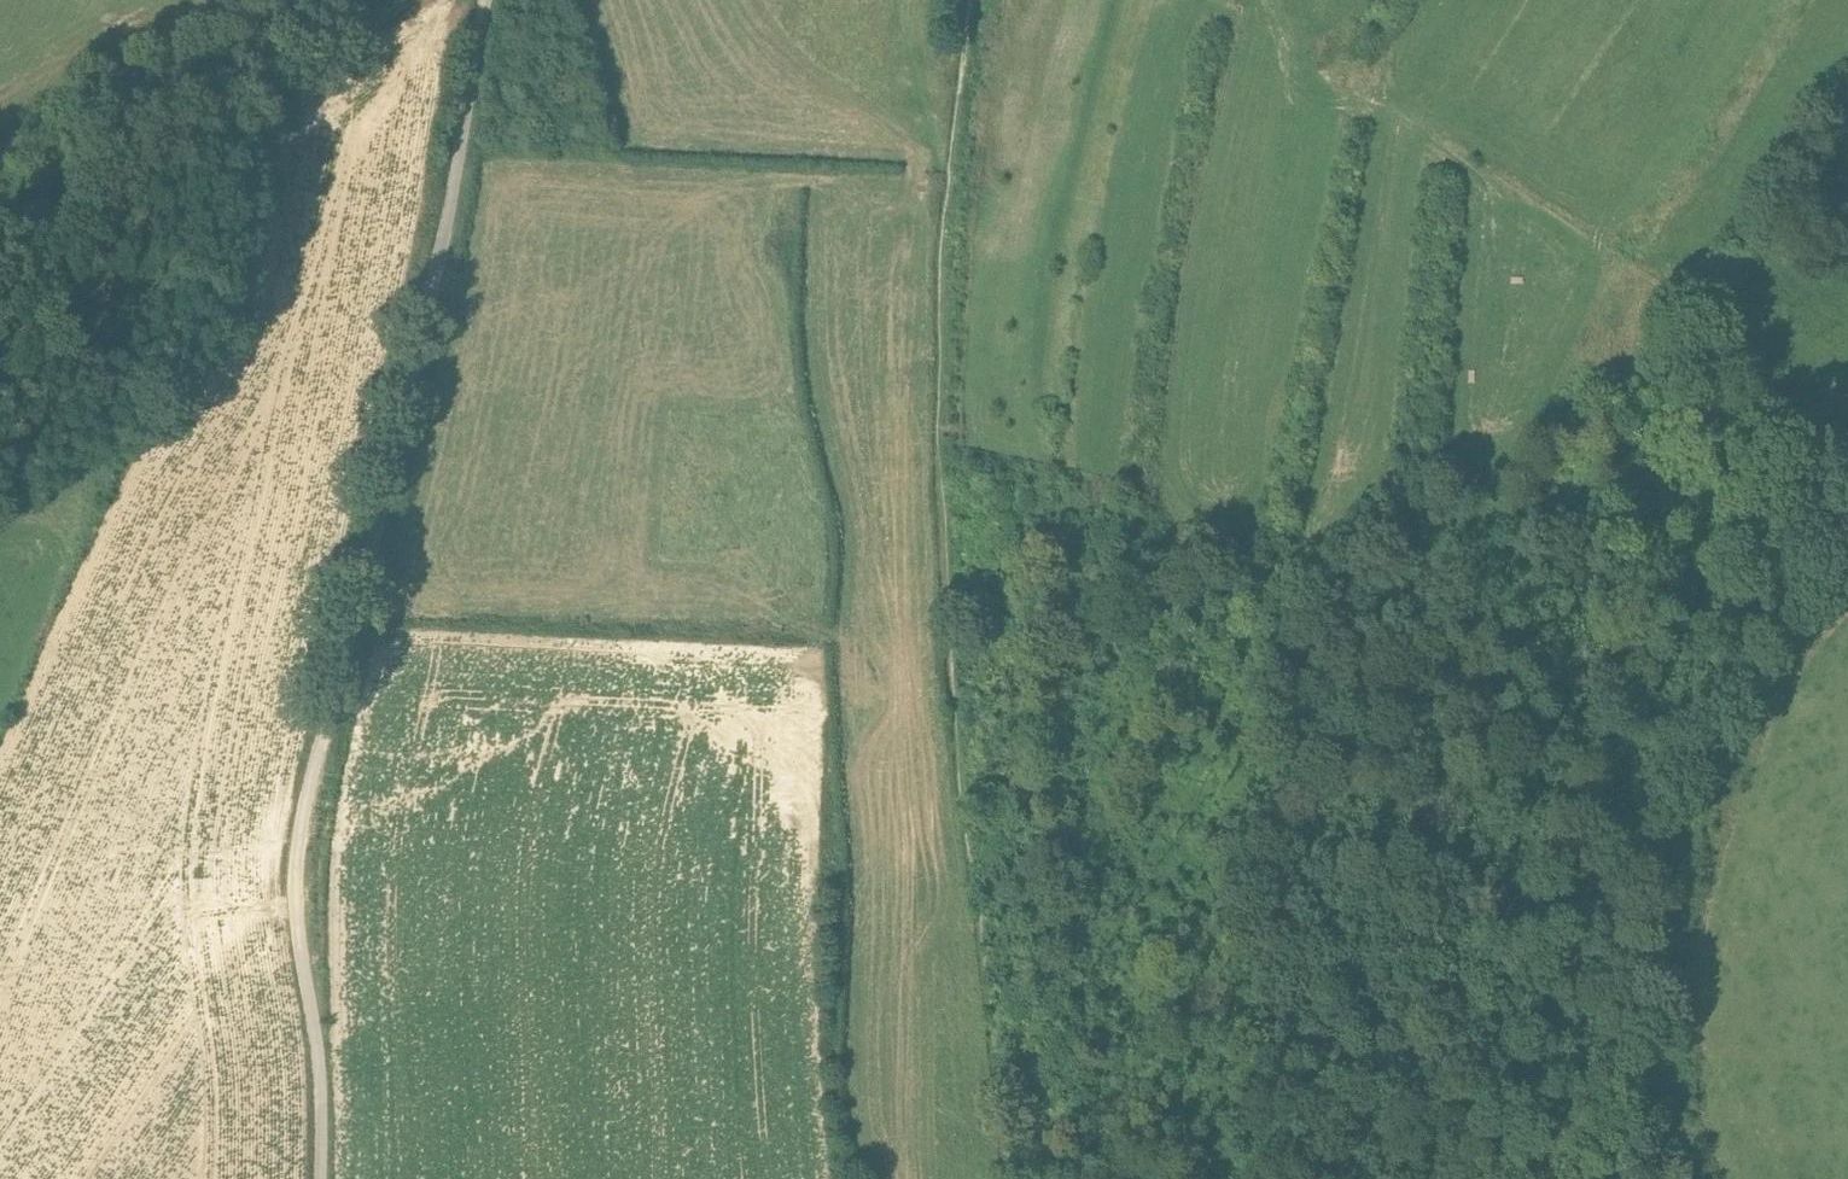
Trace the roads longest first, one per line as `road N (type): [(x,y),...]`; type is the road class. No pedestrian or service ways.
road 1 (unclassified): [(484,0),(432,294),(297,842),(297,931),(321,1095),(319,1178)]
road 2 (track): [(0,223),(304,68),(407,0)]

